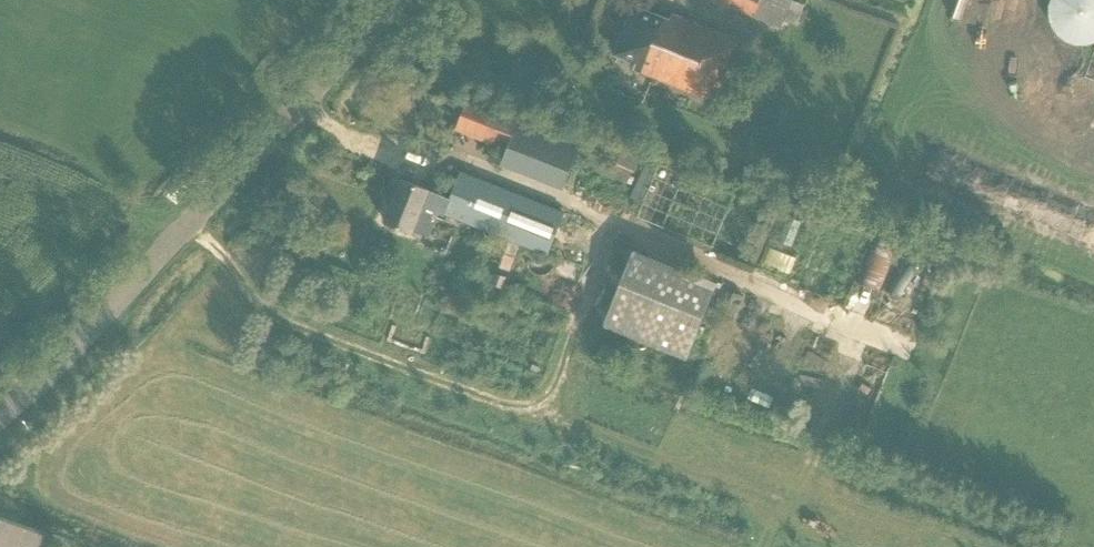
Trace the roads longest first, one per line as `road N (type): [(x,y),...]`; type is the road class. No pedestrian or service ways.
road 1 (tertiary): [(0,418),(397,0)]

